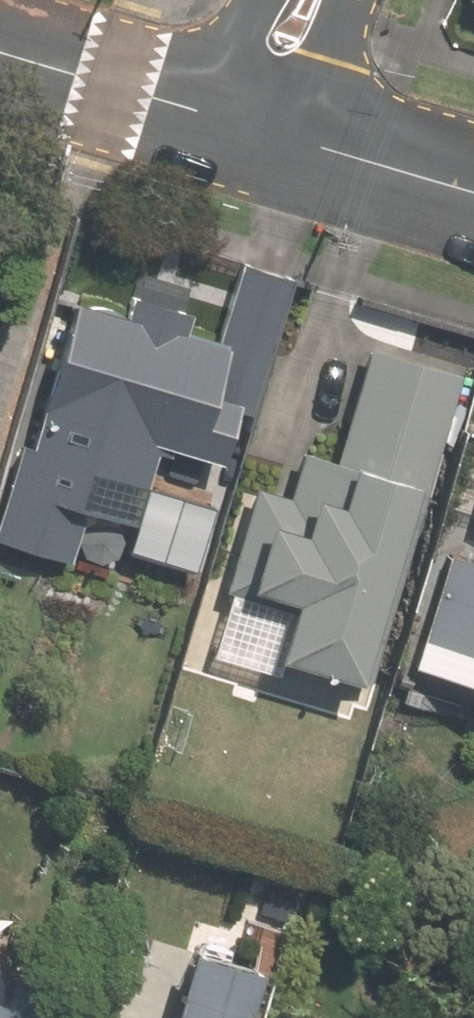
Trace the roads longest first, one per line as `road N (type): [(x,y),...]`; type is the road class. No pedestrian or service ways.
road 1 (residential): [(218,117),(0,48)]
road 2 (tertiary): [(473,192),(304,142)]
road 3 (tertiary): [(335,0),(328,60),(304,142)]
road 4 (tertiary): [(218,117),(254,32),(279,0)]

